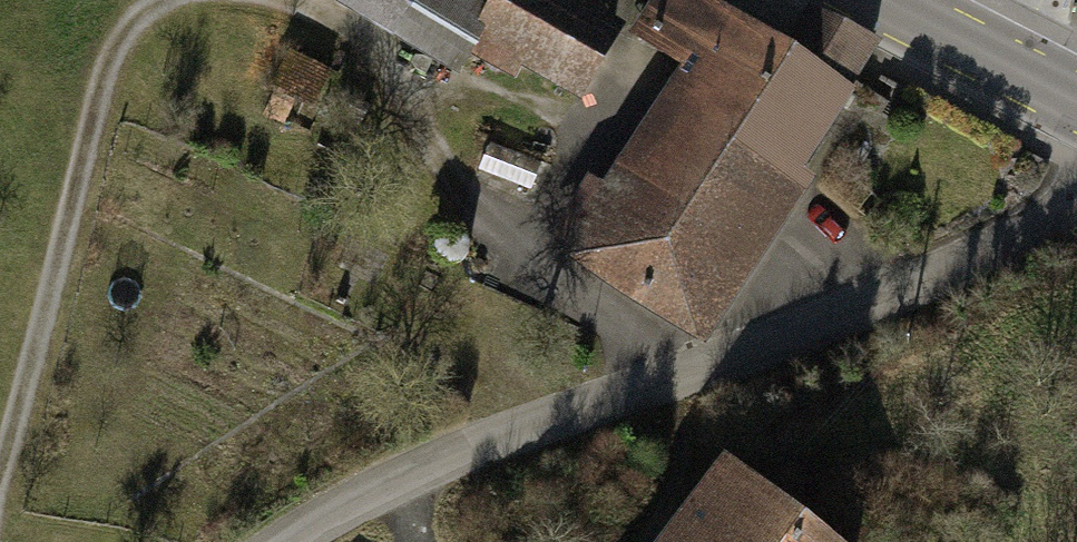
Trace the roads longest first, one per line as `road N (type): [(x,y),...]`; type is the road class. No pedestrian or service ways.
road 1 (unclassified): [(1076,207),(934,278),(439,459),(286,541)]
road 2 (track): [(0,510),(93,122),(114,58),(161,0)]
road 3 (track): [(309,0),(371,52),(523,264),(628,336),(653,385)]
road 4 (tertiary): [(1076,102),(880,0)]

